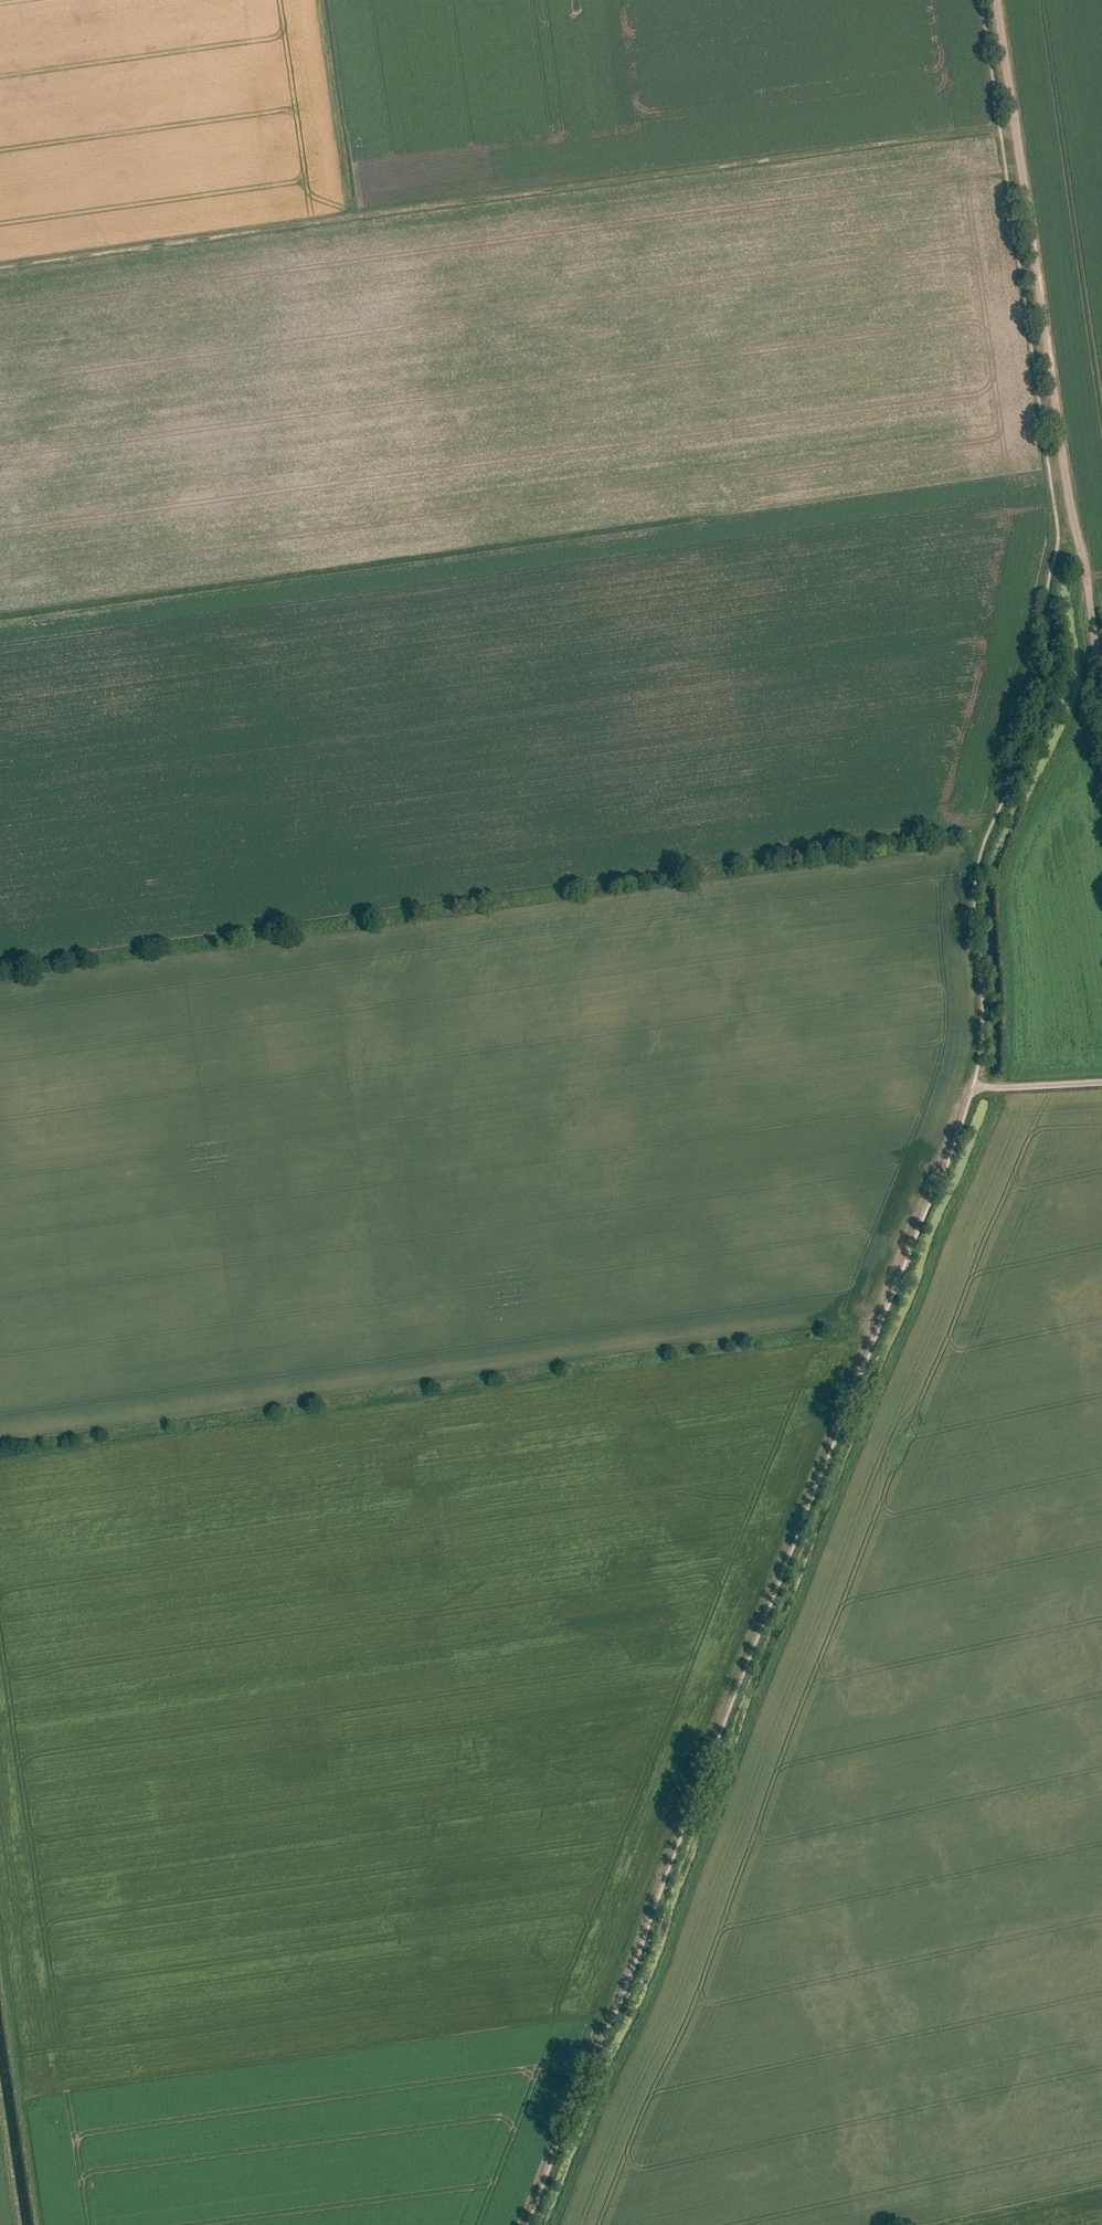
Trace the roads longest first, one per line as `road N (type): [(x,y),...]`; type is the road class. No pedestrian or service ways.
road 1 (track): [(997,0),(1101,691)]
road 2 (track): [(39,2224),(0,1953)]

